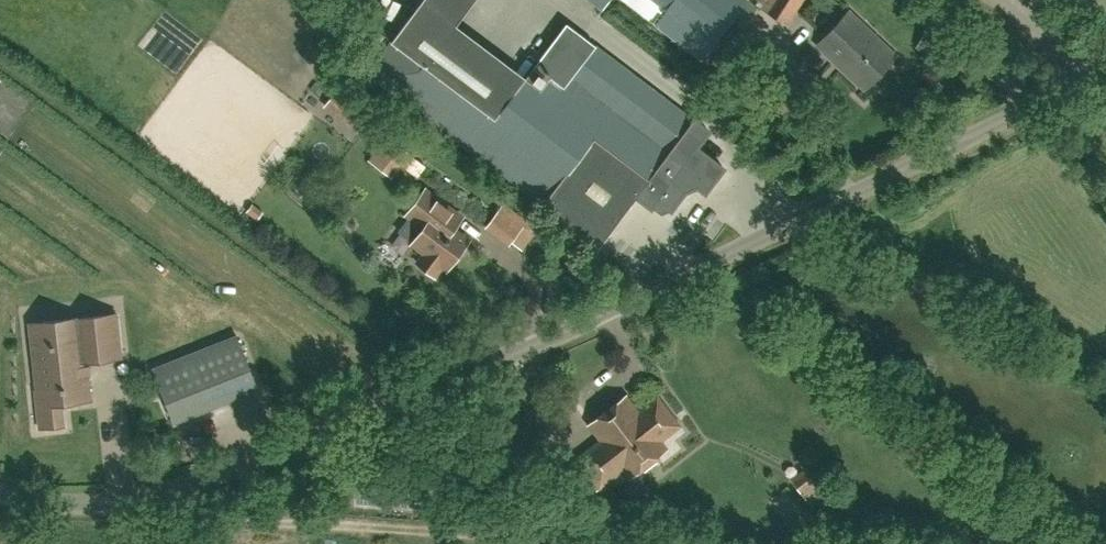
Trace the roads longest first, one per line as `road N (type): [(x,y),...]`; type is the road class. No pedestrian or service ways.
road 1 (unclassified): [(0,493),(49,505),(122,503),(273,453),(502,359),(1105,70)]
road 2 (track): [(161,493),(218,518),(649,543)]

